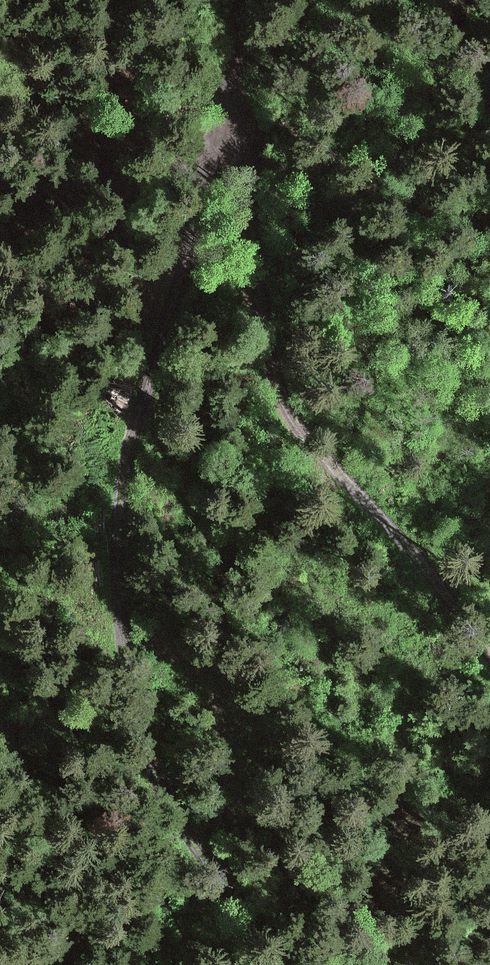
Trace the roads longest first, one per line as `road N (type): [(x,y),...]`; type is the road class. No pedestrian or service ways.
road 1 (track): [(489,657),(285,408),(250,241),(245,163),(222,119),(187,260),(135,402),(120,490),(119,594),(136,736),(162,799),(197,859),(283,964)]
road 2 (track): [(222,119),(238,0)]

